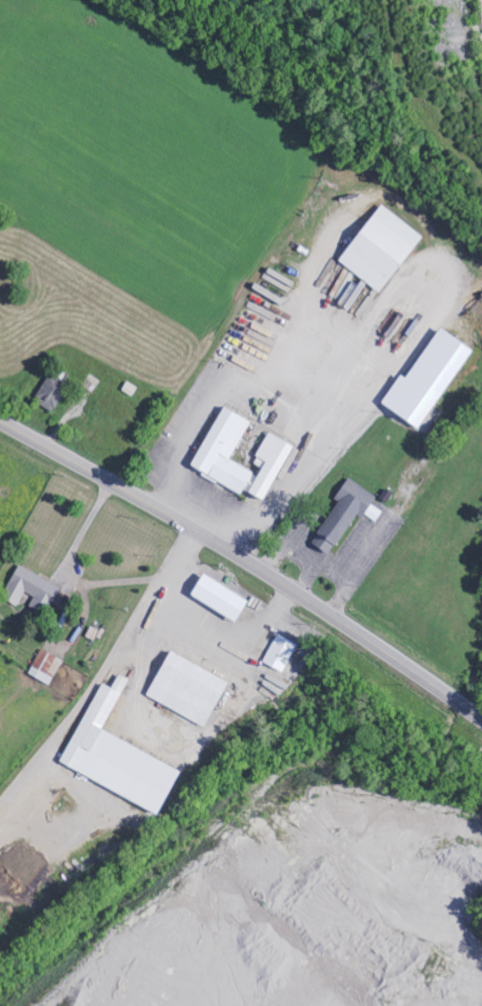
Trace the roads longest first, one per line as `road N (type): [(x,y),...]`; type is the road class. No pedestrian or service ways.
road 1 (primary): [(481,720),(215,543)]
road 2 (primary): [(215,543),(0,422)]

